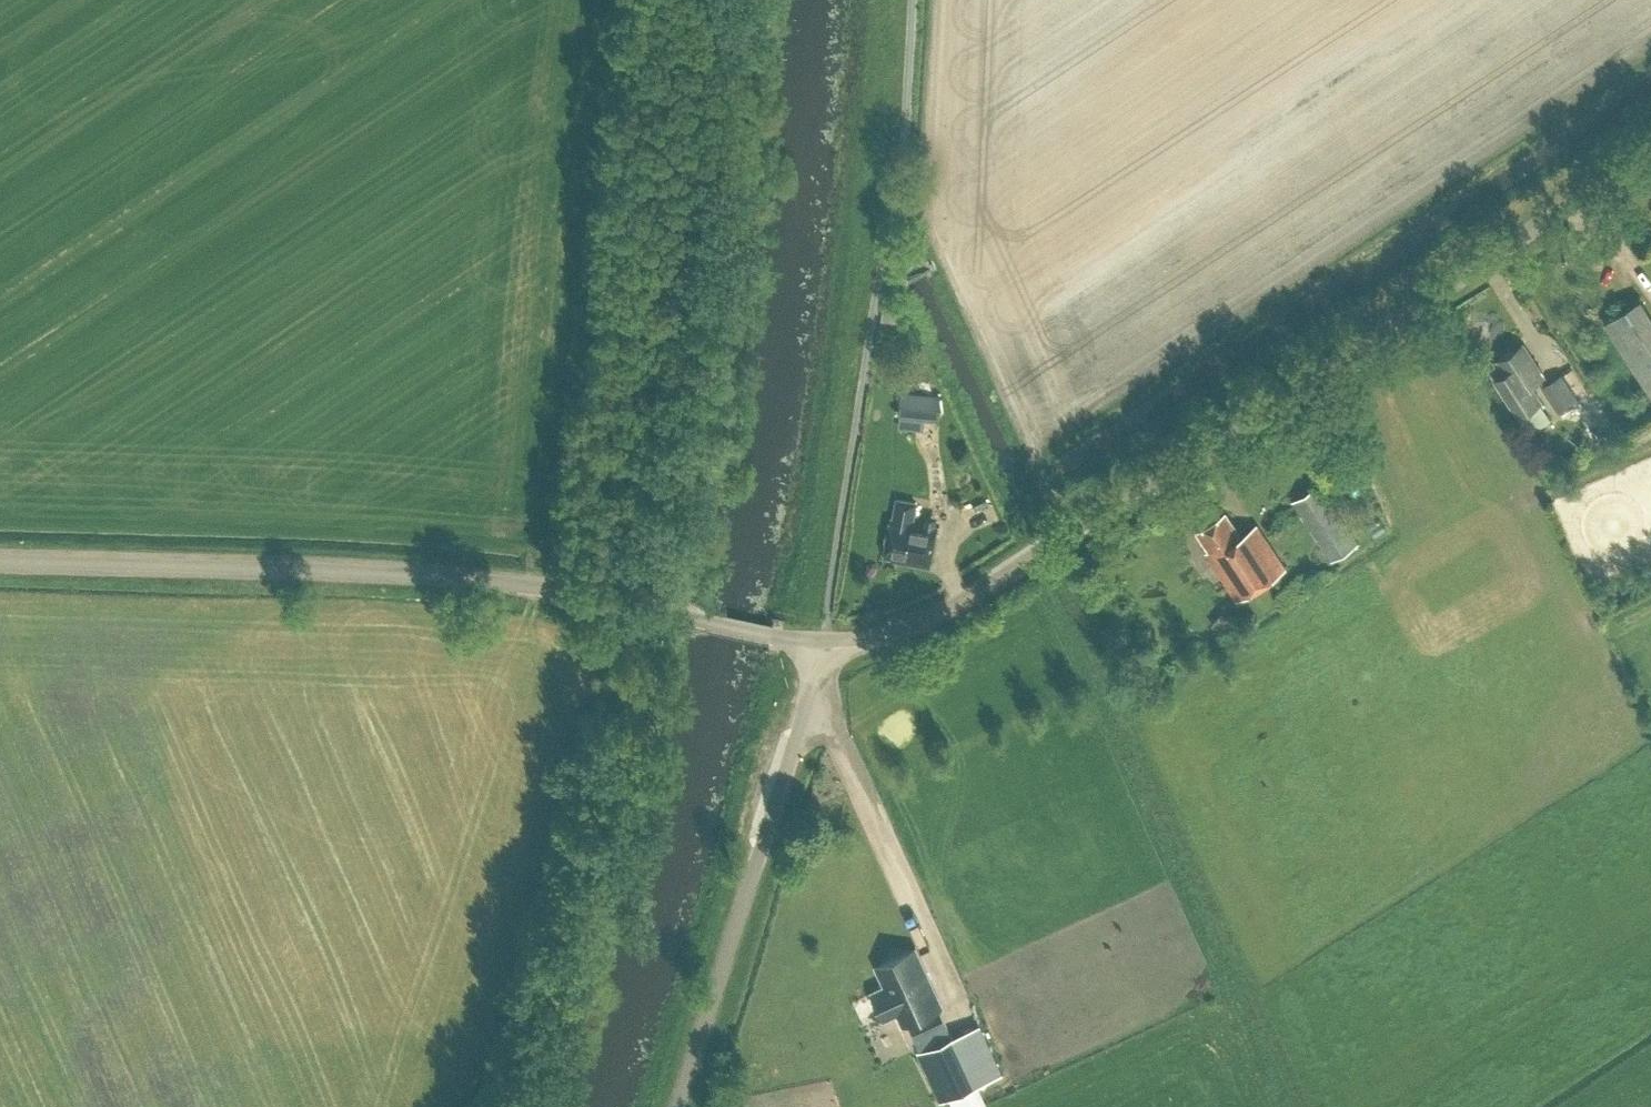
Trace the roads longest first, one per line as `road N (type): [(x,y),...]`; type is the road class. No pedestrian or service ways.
road 1 (unclassified): [(823,642),(896,633),(1015,575),(1650,150)]
road 2 (unclassified): [(0,559),(461,574),(698,617)]
road 3 (unclassified): [(677,1106),(823,642)]
road 4 (unclassified): [(823,642),(698,617)]

